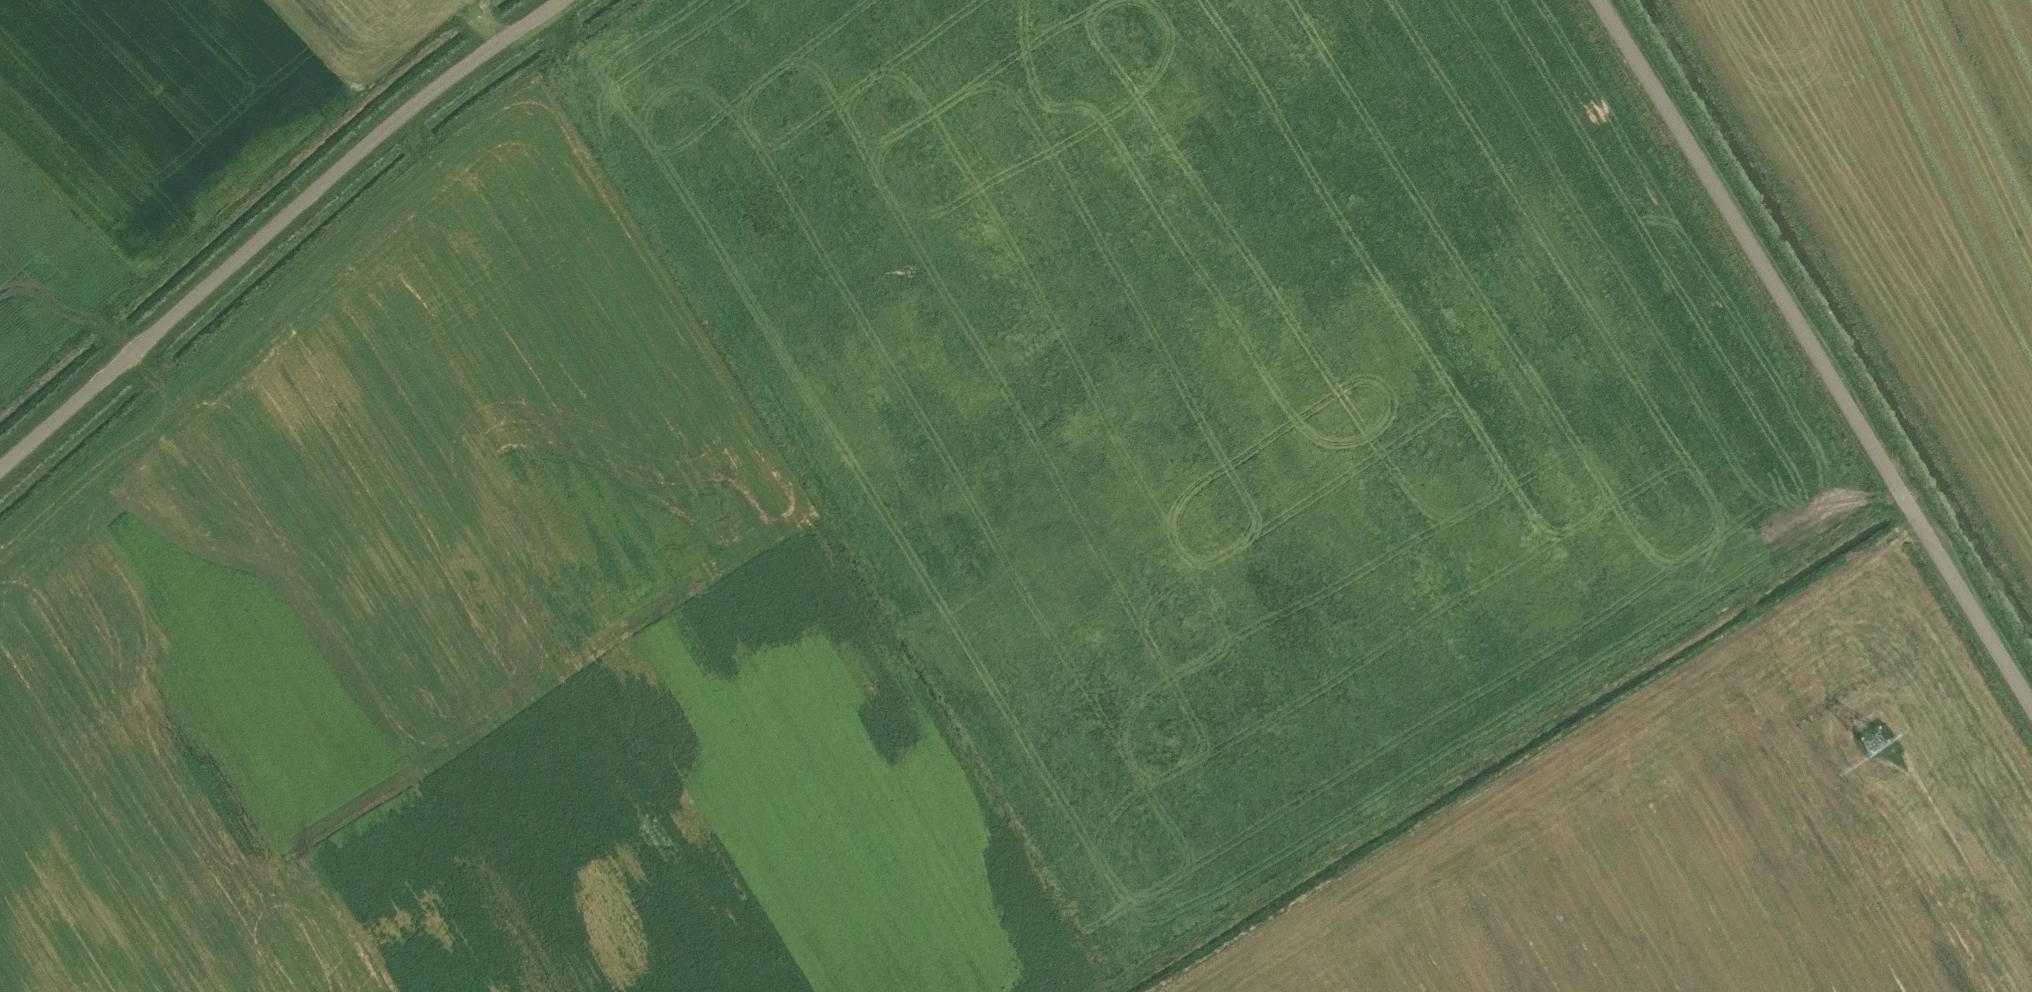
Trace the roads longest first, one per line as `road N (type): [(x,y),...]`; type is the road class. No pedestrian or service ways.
road 1 (unclassified): [(2031,709),(1596,0)]
road 2 (unclassified): [(0,469),(393,123),(559,0)]

